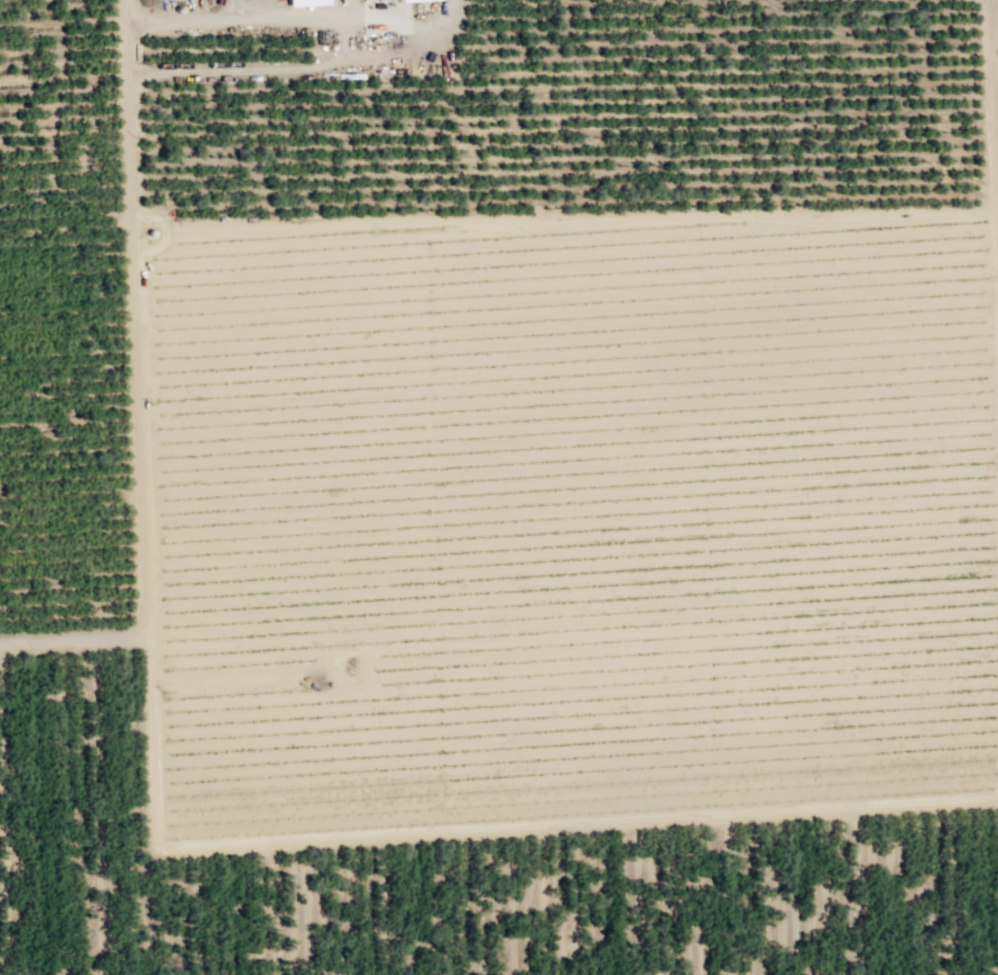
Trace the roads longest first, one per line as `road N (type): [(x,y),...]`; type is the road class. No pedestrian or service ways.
road 1 (track): [(997,803),(158,853),(145,630)]
road 2 (track): [(165,216),(292,226),(996,212)]
road 3 (track): [(0,645),(123,638),(148,624),(129,71)]
road 4 (track): [(982,0),(993,26),(997,272)]
road 5 (track): [(151,647),(346,634),(358,671),(329,693)]

